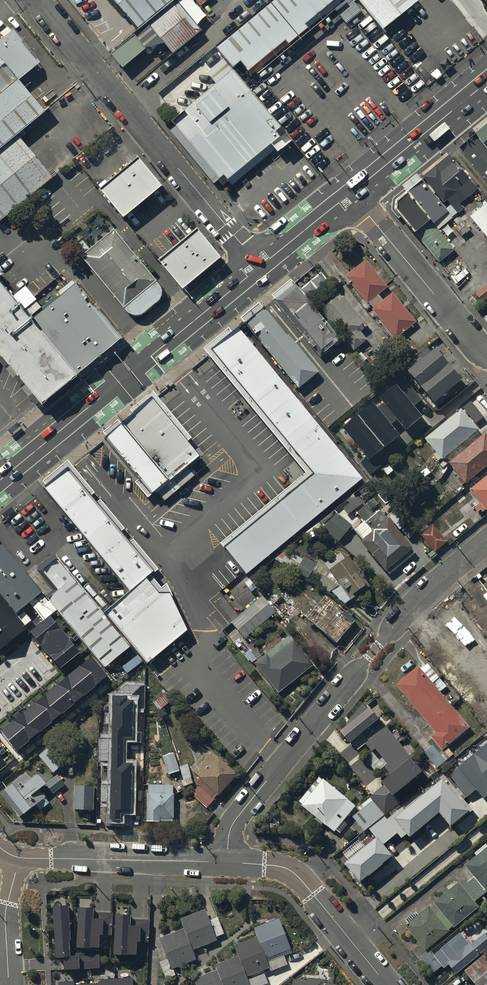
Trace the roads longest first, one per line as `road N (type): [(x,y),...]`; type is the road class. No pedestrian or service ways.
road 1 (residential): [(227,863),(230,829),(281,762),(428,589),(486,541)]
road 2 (unclassified): [(260,267),(41,0)]
road 3 (secondary): [(260,267),(0,481)]
road 4 (residential): [(388,984),(292,871),(227,863)]
road 5 (residential): [(486,358),(351,193)]
road 6 (residential): [(227,863),(18,858)]
road 7 (secondary): [(486,81),(351,193)]
road 8 (residential): [(18,858),(6,913),(10,984)]

